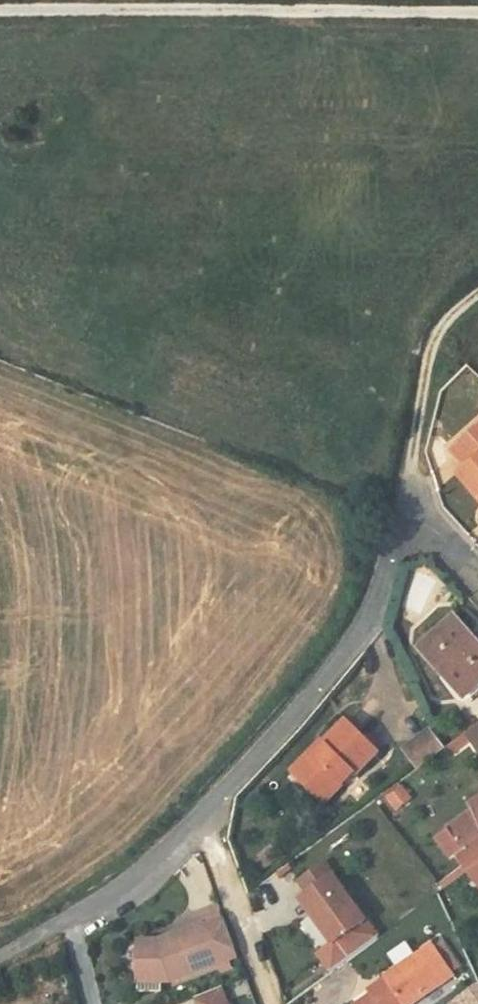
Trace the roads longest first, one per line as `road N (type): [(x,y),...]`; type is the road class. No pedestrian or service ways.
road 1 (unclassified): [(477,12),(0,11)]
road 2 (residential): [(477,577),(428,527),(414,526),(398,540),(372,614),(345,658),(211,826)]
road 3 (track): [(414,526),(410,468),(428,355),(440,328),(477,294)]
road 4 (residential): [(211,826),(132,884),(0,959)]
road 5 (residential): [(274,1003),(211,826)]

